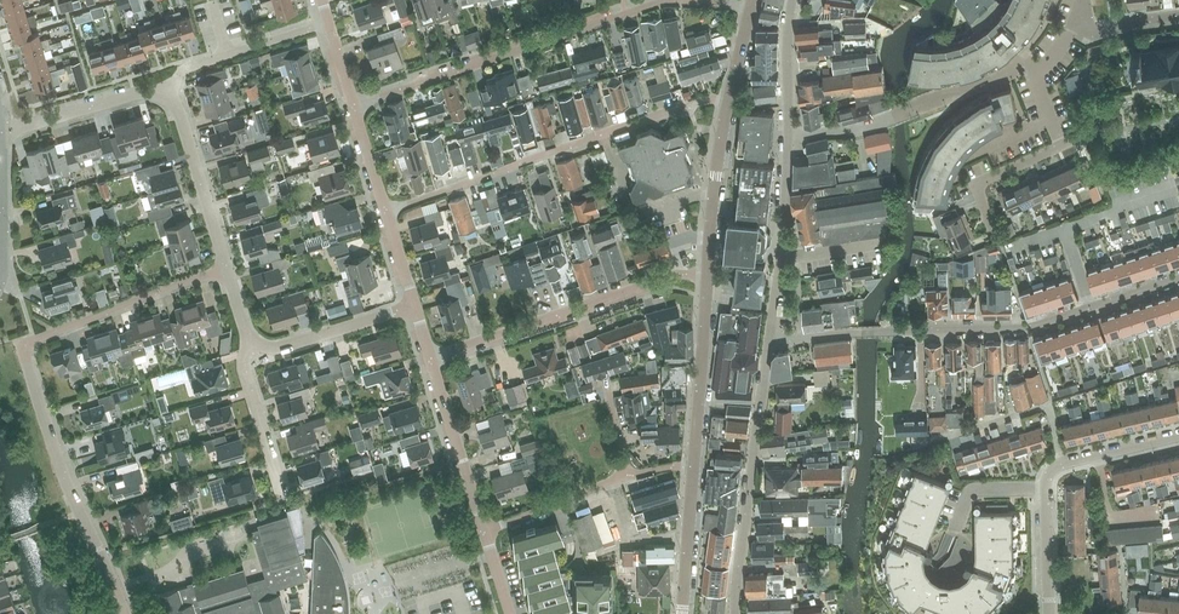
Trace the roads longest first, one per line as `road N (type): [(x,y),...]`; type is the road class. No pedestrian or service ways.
road 1 (residential): [(124,613),(66,480),(23,350),(169,286),(226,270)]
road 2 (residential): [(768,341),(1024,328),(1178,279)]
road 3 (residential): [(385,212),(655,115),(731,96)]
road 4 (residential): [(354,105),(673,0)]
road 5 (residential): [(428,355),(674,274),(707,276)]
road 6 (residential): [(735,613),(768,341)]
road 7 (residential): [(1049,613),(1049,475),(1178,435)]
road 8 (residential): [(996,239),(976,184),(1062,145),(1032,70)]
road 9 (residential): [(768,341),(787,136)]
road 10 (tertiary): [(693,466),(707,276)]
road 11 (residential): [(166,95),(179,112),(226,270)]
road 12 (residential): [(485,530),(428,355)]
road 13 (residential): [(166,95),(191,65),(328,22)]
road 14 (tertiary): [(707,276),(731,96)]
road 15 (residential): [(247,343),(276,348),(414,306)]
road 16 (residential): [(3,134),(141,92),(166,95)]
road 17 (residential): [(285,499),(251,391),(247,343)]
road 18 (residential): [(485,530),(628,475)]
road 19 (residential): [(0,282),(3,134)]
road 20 (tertiary): [(683,613),(693,466)]
road 21 (residential): [(787,136),(793,0)]
road 22 (residential): [(787,136),(914,108)]
road 23 (residential): [(914,108),(1001,73),(1032,70)]

